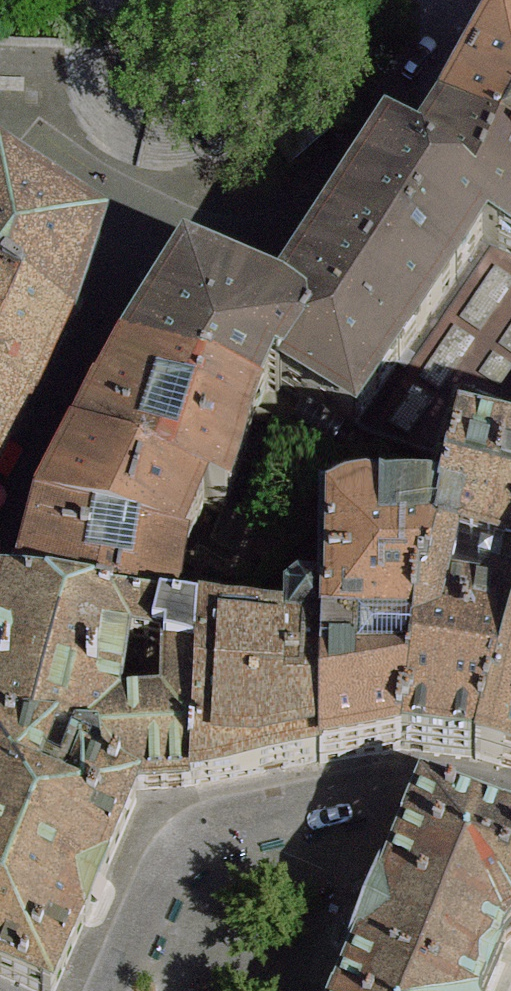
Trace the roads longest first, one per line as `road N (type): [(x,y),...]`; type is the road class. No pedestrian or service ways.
road 1 (residential): [(510,800),(455,779),(403,776),(210,821),(182,841),(163,869),(110,990)]

